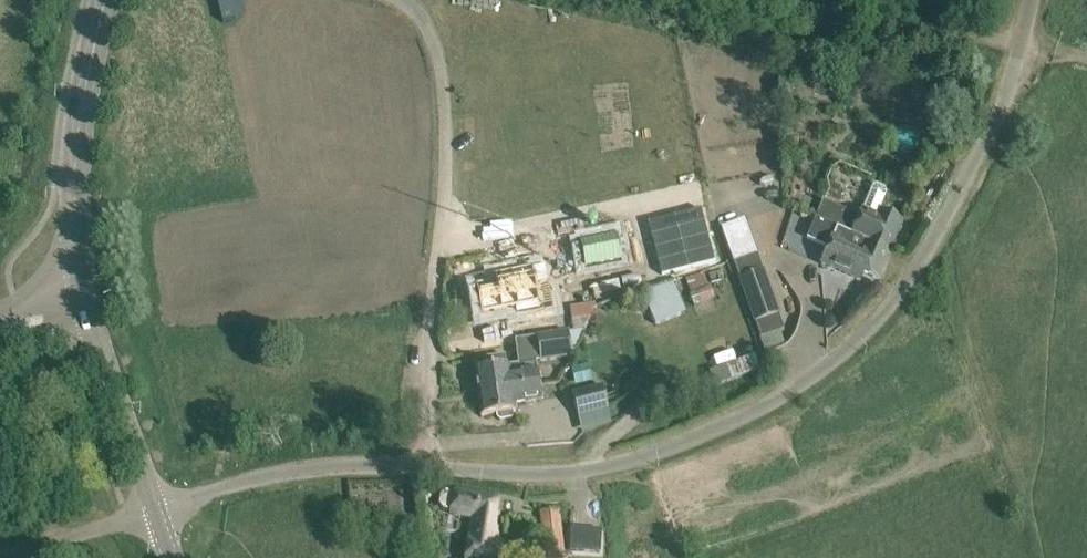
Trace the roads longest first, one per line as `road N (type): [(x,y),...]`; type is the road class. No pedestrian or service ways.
road 1 (unclassified): [(427,466),(522,476),(592,471),(733,424),(795,390),(858,339),(910,278),(1000,111),(1031,0)]
road 2 (unclassified): [(427,466),(444,112),(426,20),(404,0)]
road 3 (tertiary): [(86,310),(75,225),(81,103),(104,0)]
road 4 (unclassified): [(154,509),(279,471),(348,462),(427,466)]
road 5 (tertiary): [(154,509),(86,310)]
road 6 (unclassified): [(0,557),(154,509)]

